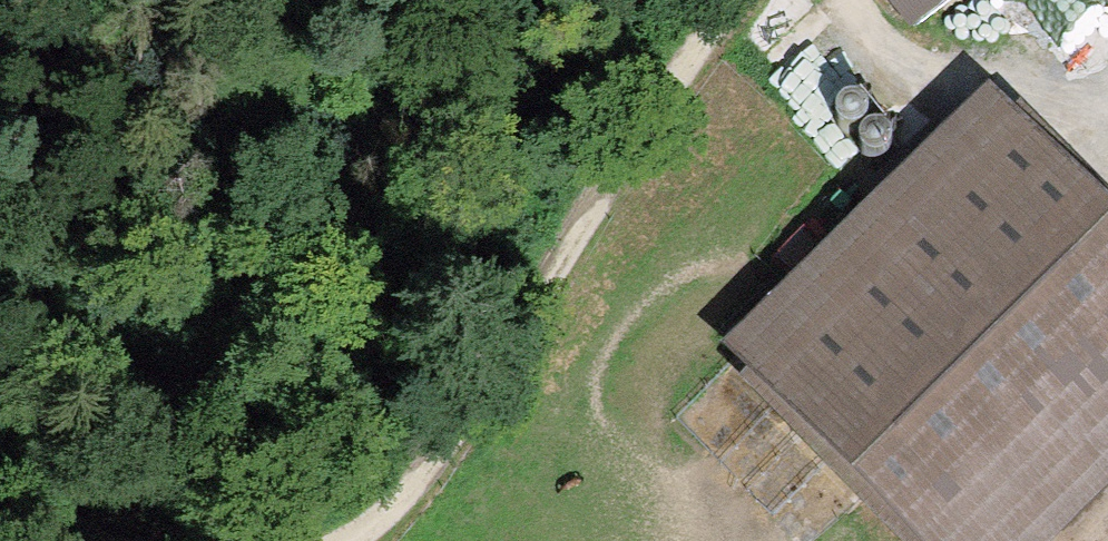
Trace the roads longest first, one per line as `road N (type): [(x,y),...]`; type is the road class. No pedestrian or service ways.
road 1 (track): [(737,0),(476,416),(346,540)]
road 2 (track): [(1107,126),(1000,79),(902,72),(853,41),(837,0)]
road 3 (track): [(127,540),(37,502),(0,475)]

